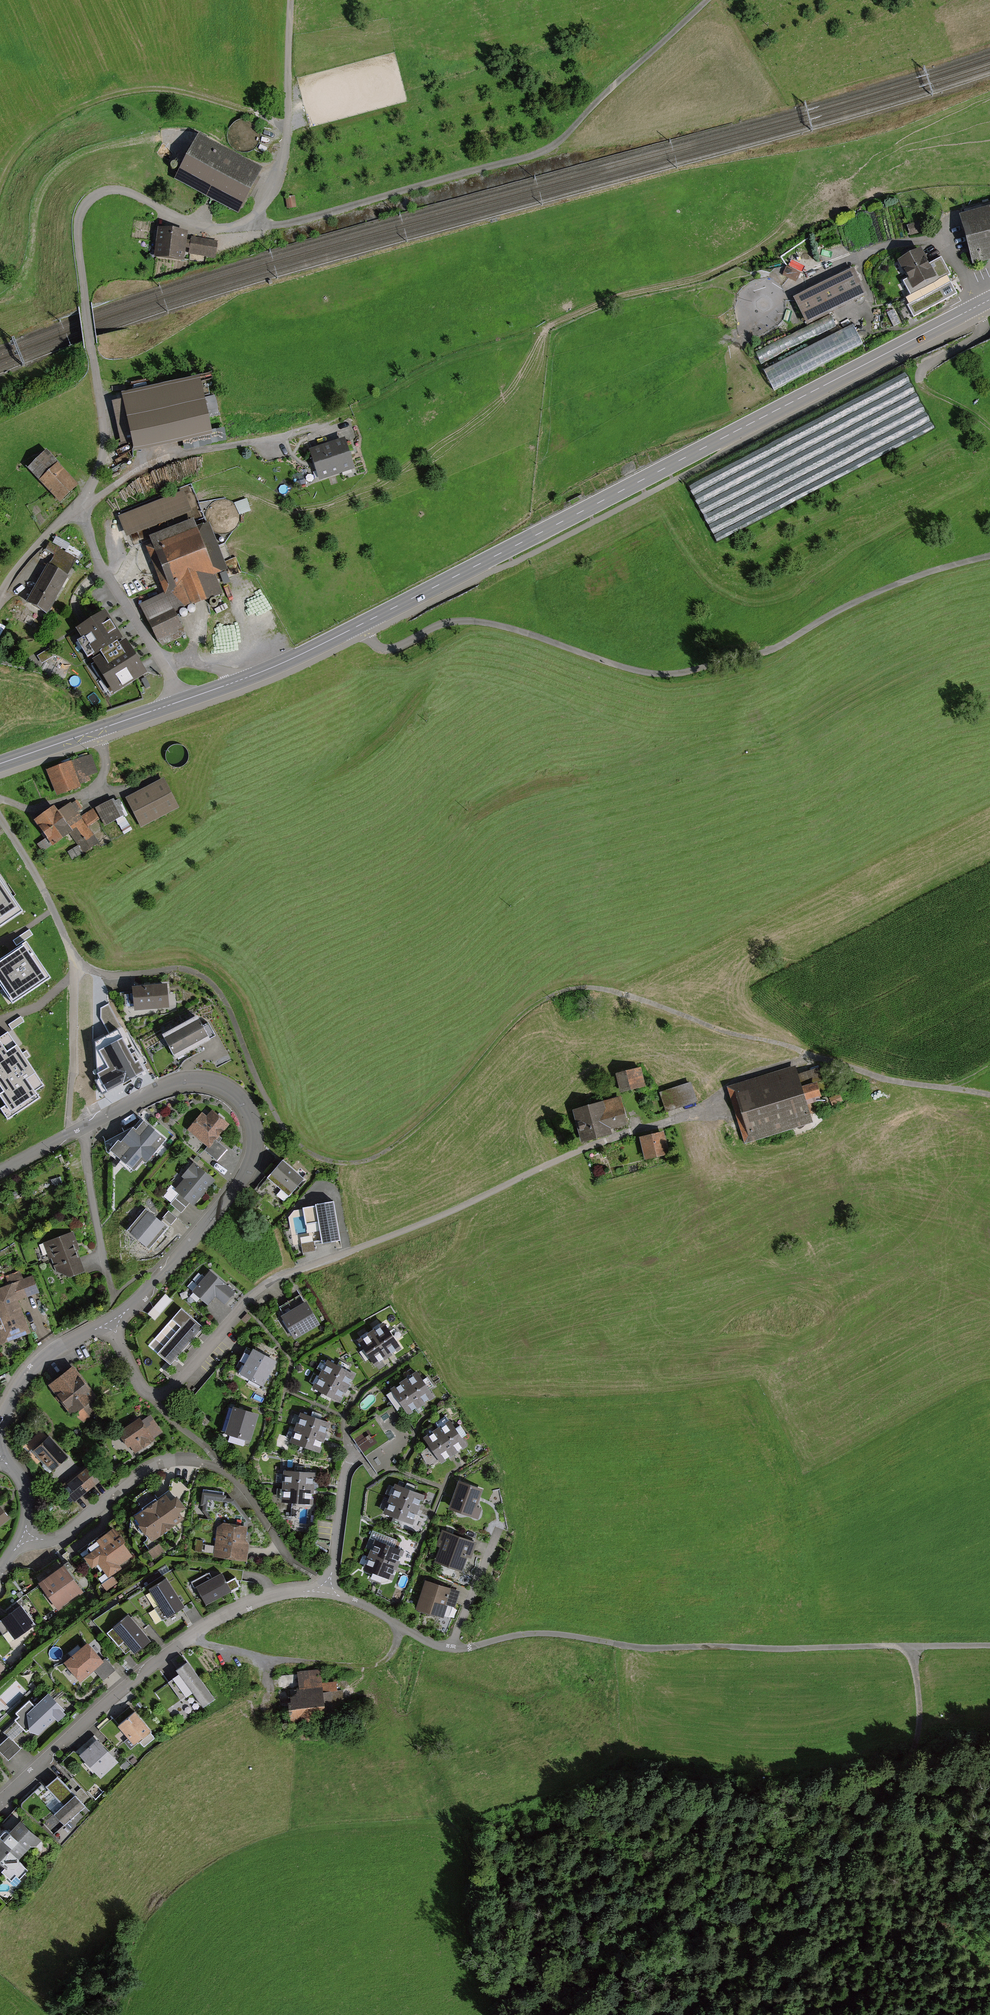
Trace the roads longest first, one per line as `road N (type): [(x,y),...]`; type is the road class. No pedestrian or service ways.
road 1 (primary): [(0,764),(300,655),(989,300)]
road 2 (track): [(74,957),(105,975),(180,969),(209,981),(279,1124),(296,1146),(341,1165),(386,1152),(457,1091),(527,1011),(580,989),(612,992),(815,1058)]
road 3 (track): [(989,557),(882,592),(771,651),(657,676),(473,622),(444,624),(389,650),(368,635)]
road 4 (residential): [(0,1172),(174,1083),(215,1082),(241,1099),(255,1136),(245,1173),(188,1246),(112,1321)]
road 5 (track): [(239,228),(287,225),(532,156),(556,143),(704,0)]
road 6 (track): [(815,1058),(741,1080),(685,1115),(354,1251)]
road 7 (track): [(654,2014),(712,1932),(826,1868),(859,1834),(893,1787),(925,1715),(921,1648)]
road 8 (track): [(462,1648),(518,1635),(652,1649),(921,1648)]
road 9 (residential): [(0,1800),(216,1621),(273,1596),(327,1587)]
road 10 (residential): [(112,1321),(141,1387),(161,1395),(263,1287),(354,1251)]
road 11 (track): [(0,815),(74,957),(69,1135)]
road 12 (residential): [(24,1540),(64,1534),(148,1469),(192,1461),(237,1481),(291,1560)]
road 13 (track): [(287,129),(191,94),(125,92),(44,127),(21,147),(0,187)]
road 14 (residential): [(0,600),(81,505),(101,462),(92,346)]
road 15 (track): [(989,427),(918,378),(984,333),(985,302)]
road 16 (track): [(854,1839),(854,1858),(769,2014)]
road 17 (track): [(989,1096),(884,1079),(815,1058)]
road 18 (residential): [(112,1321),(43,1359),(0,1427)]
road 19 (track): [(989,1875),(940,1837),(921,1812),(908,1758)]
road 20 (residential): [(327,1587),(452,1648)]
road 21 (residential): [(327,1587),(347,1472),(359,1457)]
road 22 (track): [(287,129),(293,0)]
road 23 (residential): [(499,1532),(452,1648)]

